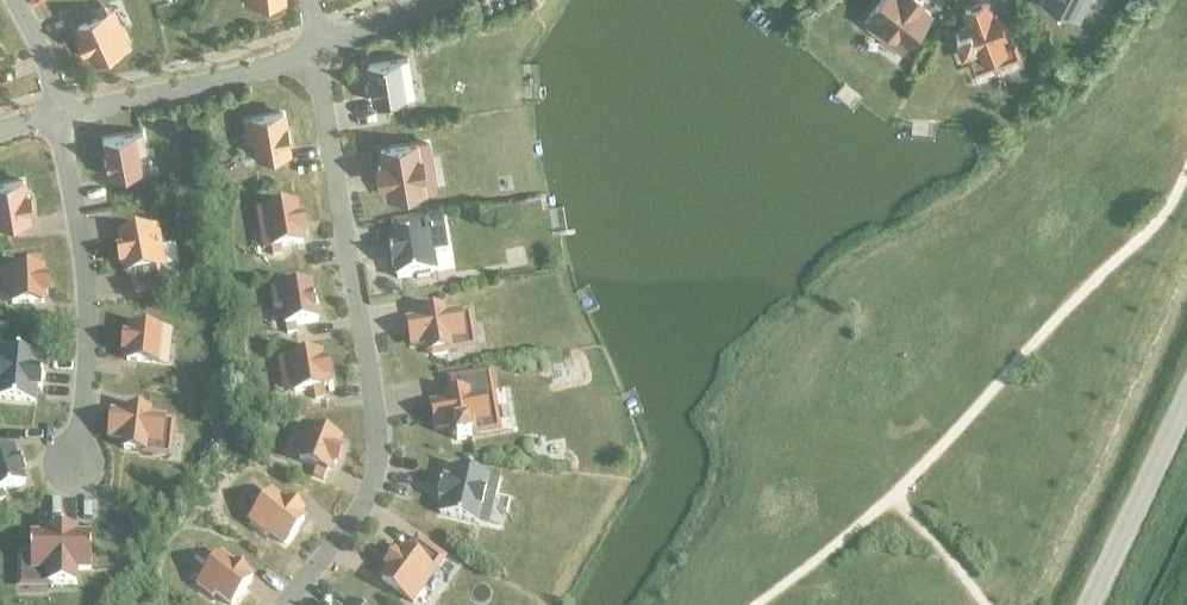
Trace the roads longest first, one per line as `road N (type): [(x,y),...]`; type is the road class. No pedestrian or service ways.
road 1 (unclassified): [(1091,604),(1186,398)]

